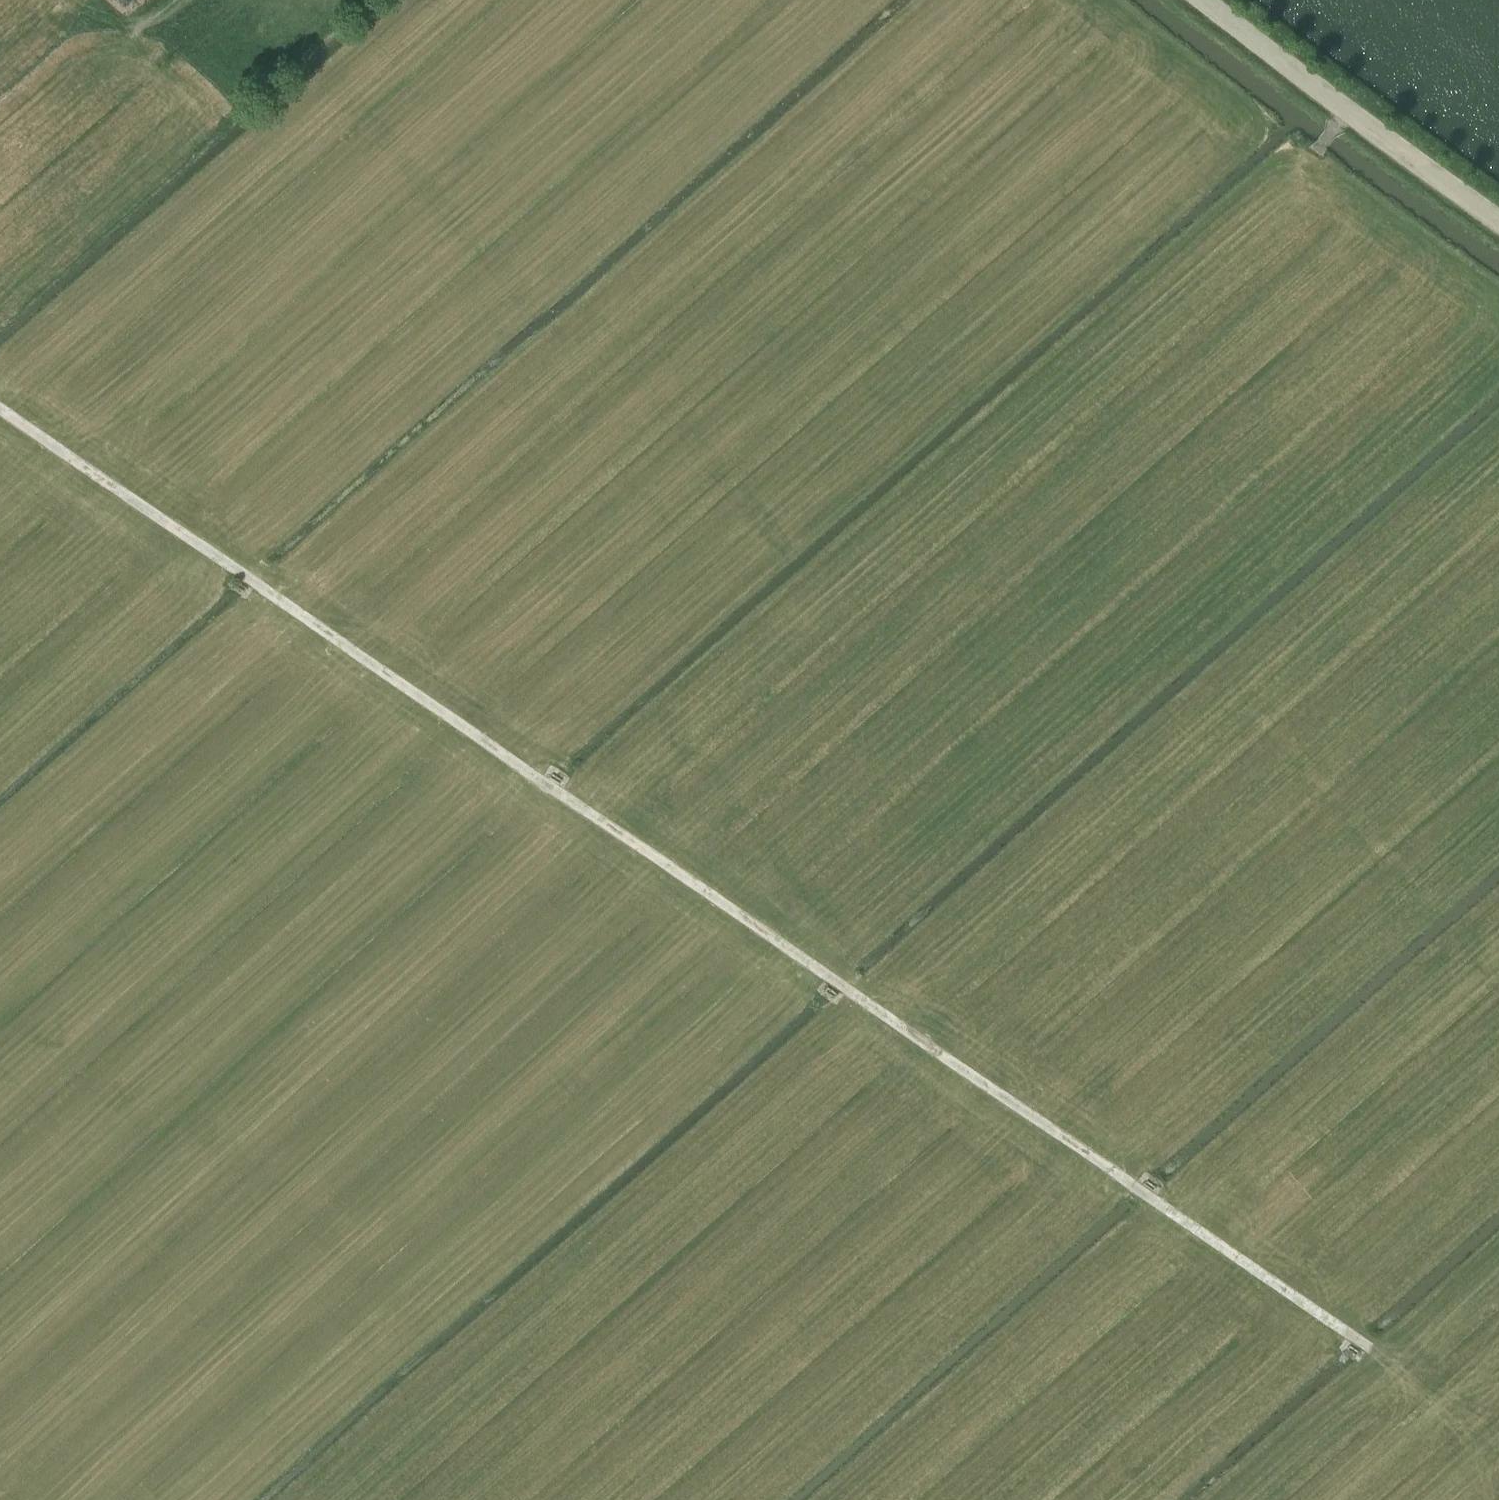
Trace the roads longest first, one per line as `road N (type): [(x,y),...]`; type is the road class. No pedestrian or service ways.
road 1 (track): [(0,409),(1382,1356)]
road 2 (unclassified): [(1498,216),(1218,0)]

